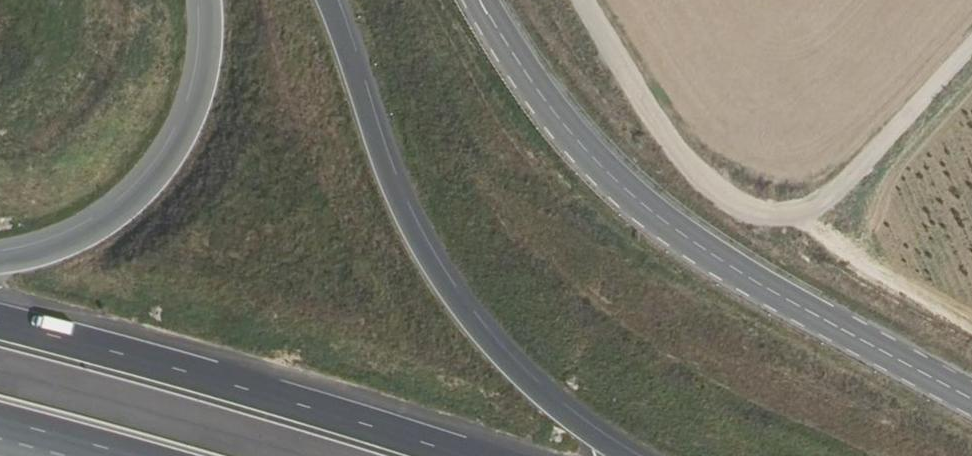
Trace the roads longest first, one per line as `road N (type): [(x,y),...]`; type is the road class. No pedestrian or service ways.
road 1 (tertiary): [(971,400),(707,256),(661,219),(562,122),(480,0)]
road 2 (track): [(587,0),(645,111),(684,157),(739,201),(796,211),(828,199),(971,45)]
road 3 (trunk): [(621,455),(517,377),(442,288),(388,183),(325,0)]
road 4 (trunk): [(460,455),(0,322)]
road 5 (trunk): [(208,0),(201,88),(148,186),(77,240),(0,261)]

